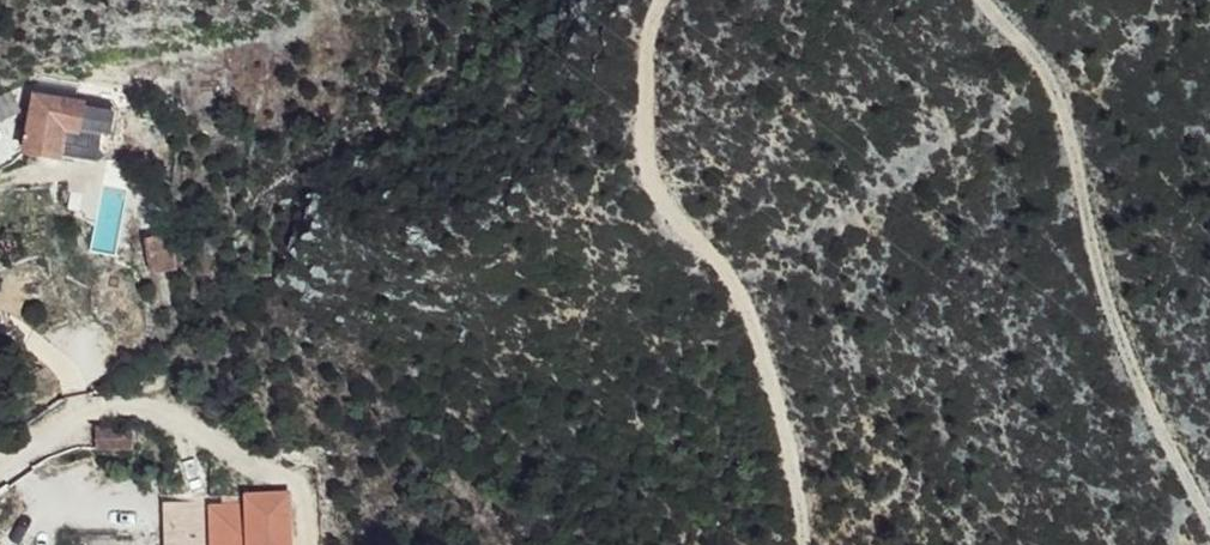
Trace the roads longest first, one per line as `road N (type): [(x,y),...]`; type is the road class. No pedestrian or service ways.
road 1 (track): [(1185,544),(1096,373),(1053,212),(1042,127),(1018,68),(962,0)]
road 2 (track): [(619,0),(605,54),(608,137),(632,199),(701,273),(731,319),(766,442),(777,544)]
road 3 (residential): [(60,343),(88,381),(0,462)]

